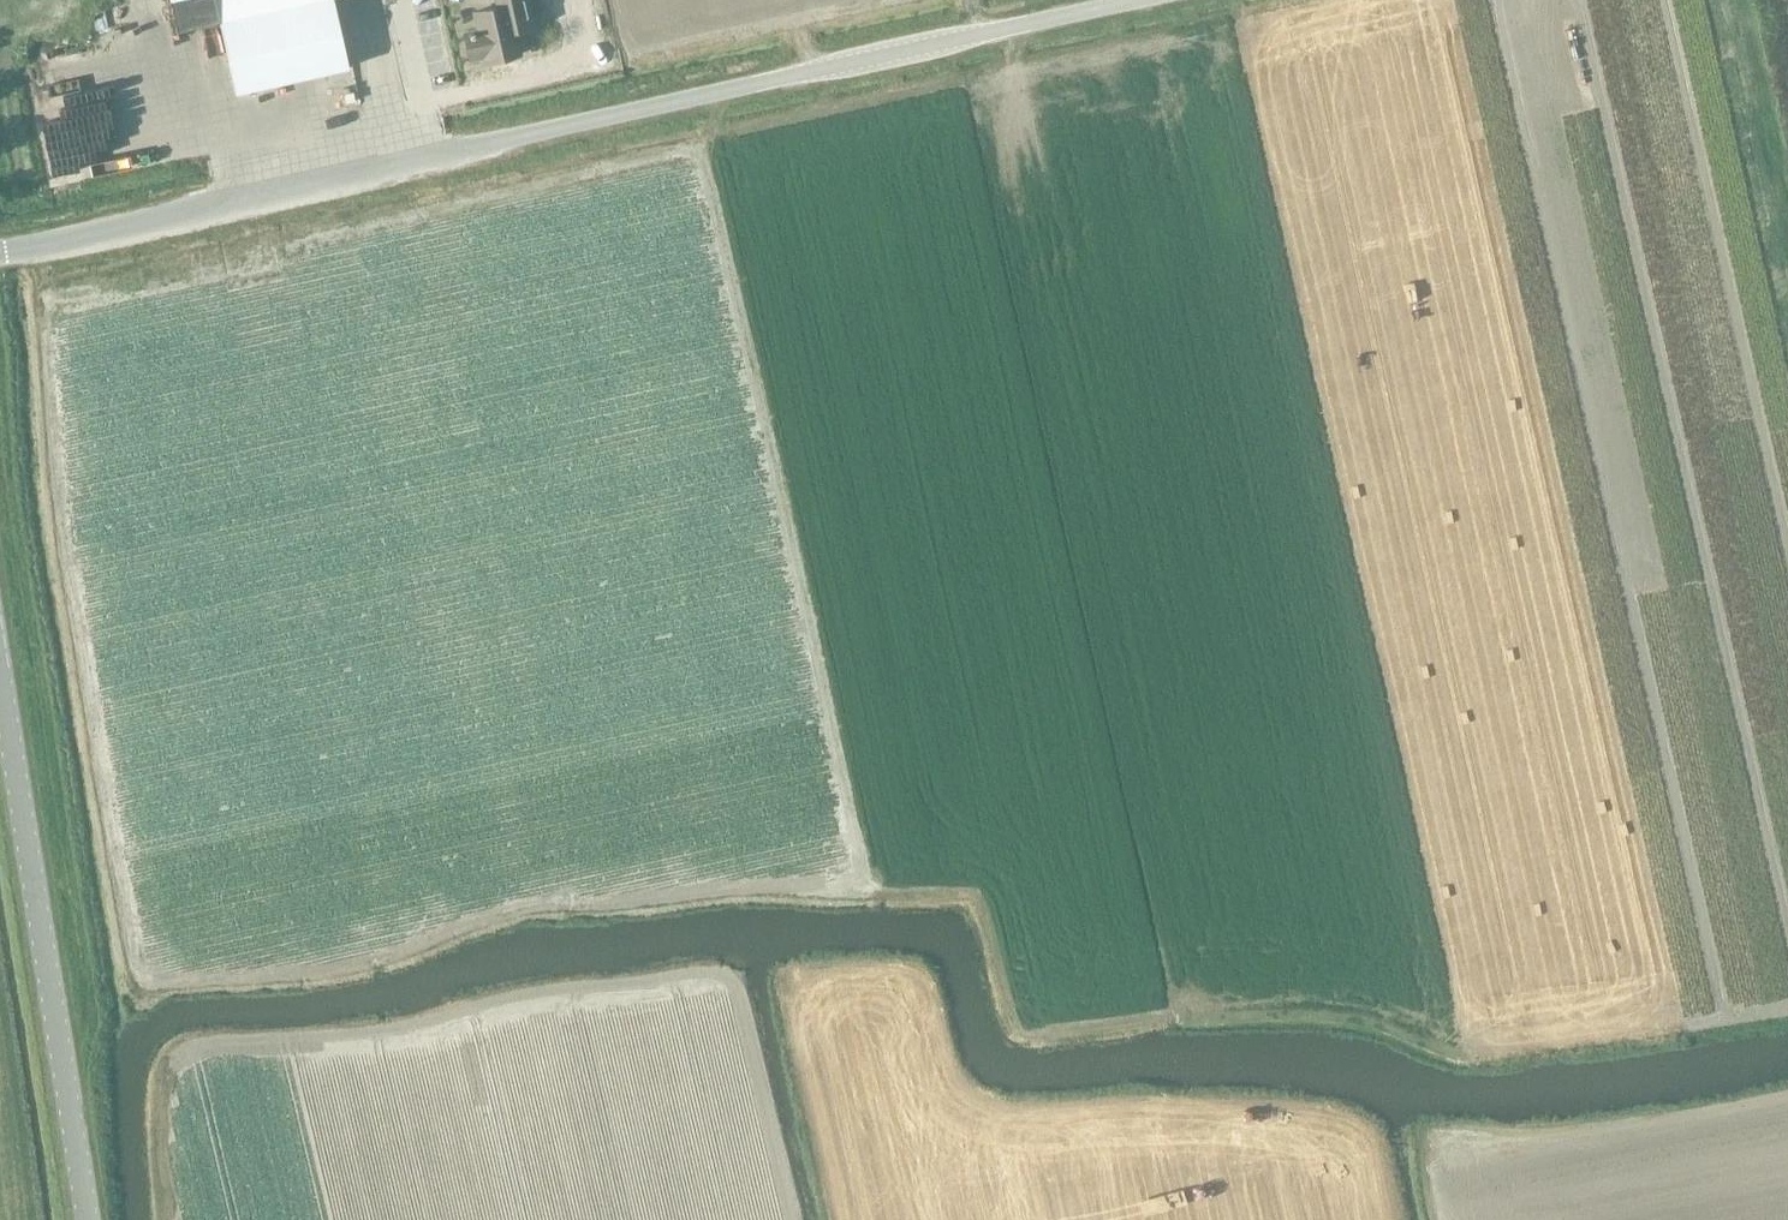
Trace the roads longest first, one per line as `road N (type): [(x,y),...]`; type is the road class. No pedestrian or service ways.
road 1 (unclassified): [(0,252),(1140,0)]
road 2 (unclassified): [(81,1219),(0,723)]

